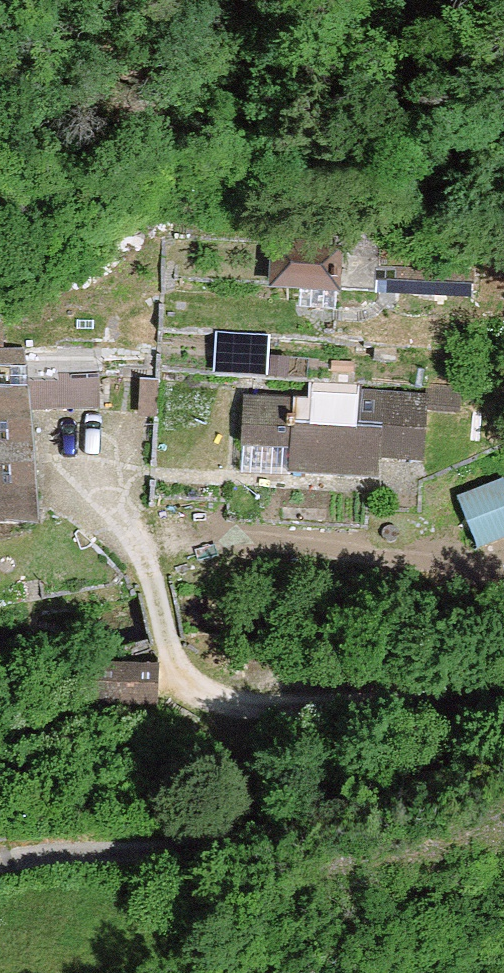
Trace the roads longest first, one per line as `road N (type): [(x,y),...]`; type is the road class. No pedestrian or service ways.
road 1 (track): [(503,700),(308,709),(195,692),(122,500)]
road 2 (track): [(503,760),(0,869)]

